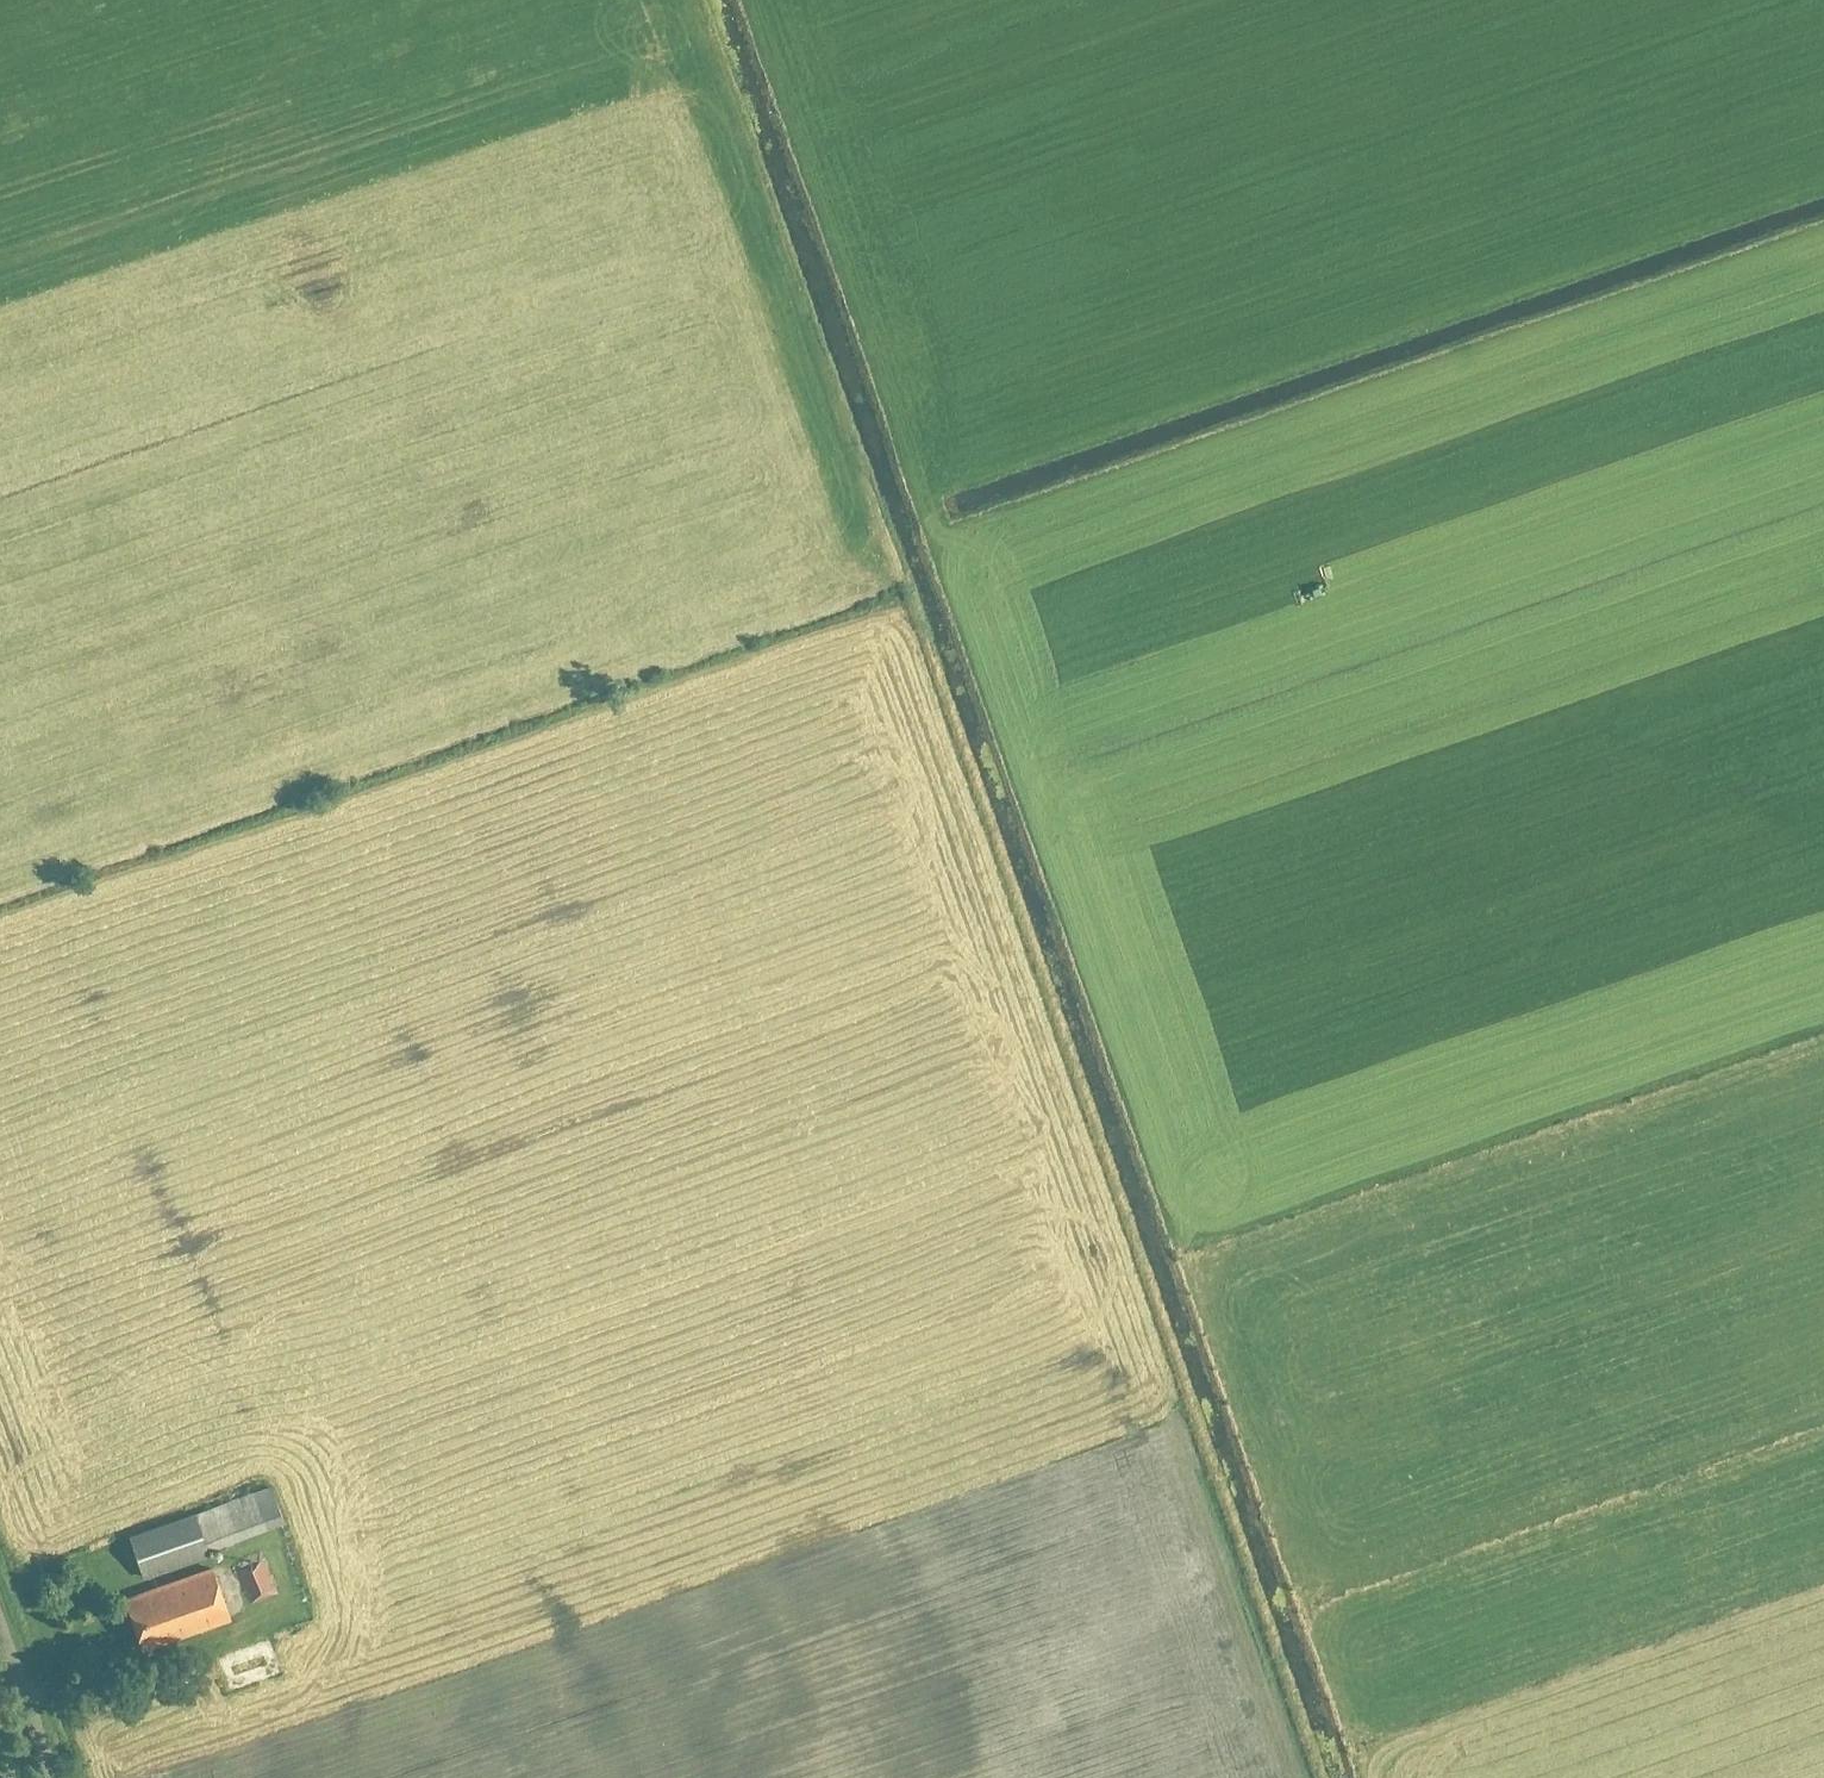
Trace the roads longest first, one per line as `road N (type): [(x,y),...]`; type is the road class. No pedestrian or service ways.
road 1 (unclassified): [(62,1777),(0,1605)]

